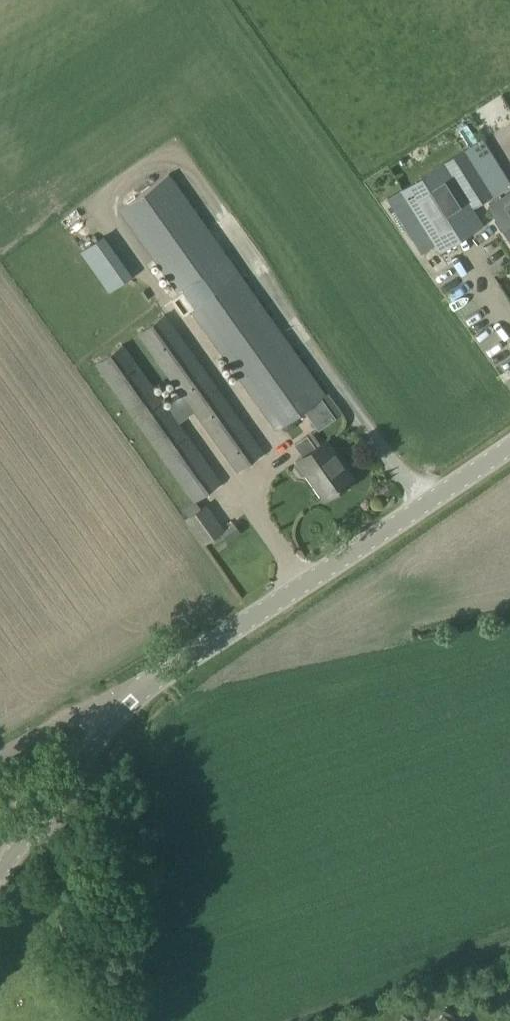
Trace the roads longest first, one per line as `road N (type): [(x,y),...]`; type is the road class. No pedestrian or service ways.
road 1 (tertiary): [(135,695),(509,442)]
road 2 (tertiary): [(40,816),(135,695)]
road 3 (unclassified): [(0,758),(135,695)]

